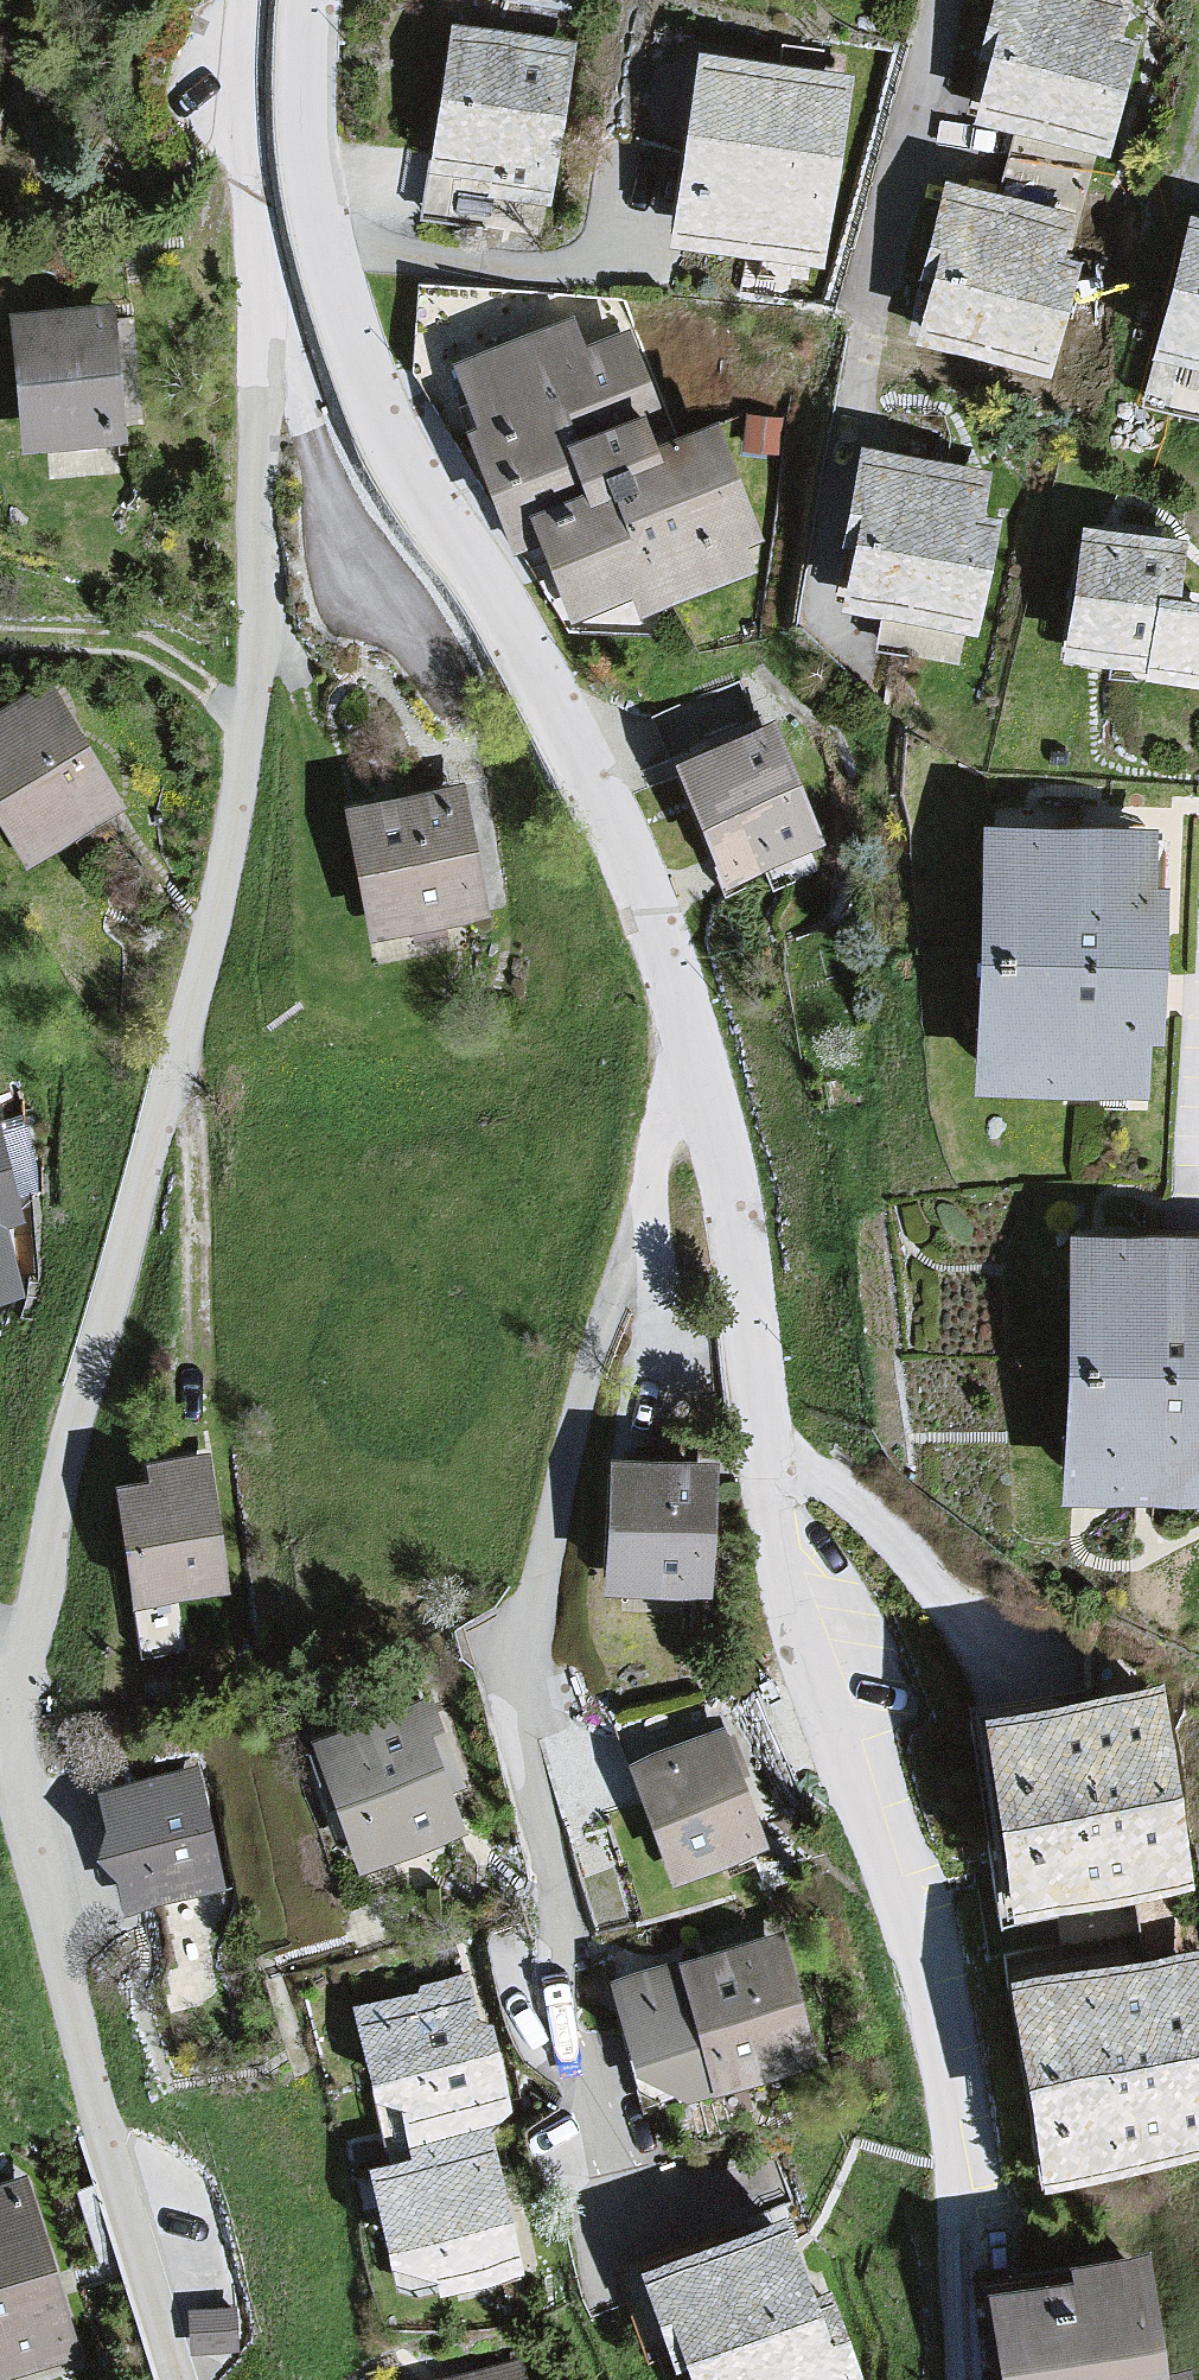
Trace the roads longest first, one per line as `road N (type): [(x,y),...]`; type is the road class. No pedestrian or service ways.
road 1 (residential): [(253,0),(251,153),(261,271),(254,473),(267,642),(201,954),(32,1652),(0,1676)]
road 2 (residential): [(713,1069),(786,1566),(955,2084),(969,2379)]
road 3 (residential): [(713,1069),(674,1101),(523,1647),(518,1740),(557,1929),(630,2196)]
road 4 (residential): [(313,0),(302,110),(354,350),(575,740),(661,923),(713,1069)]
road 5 (residential): [(0,1690),(193,2379)]

